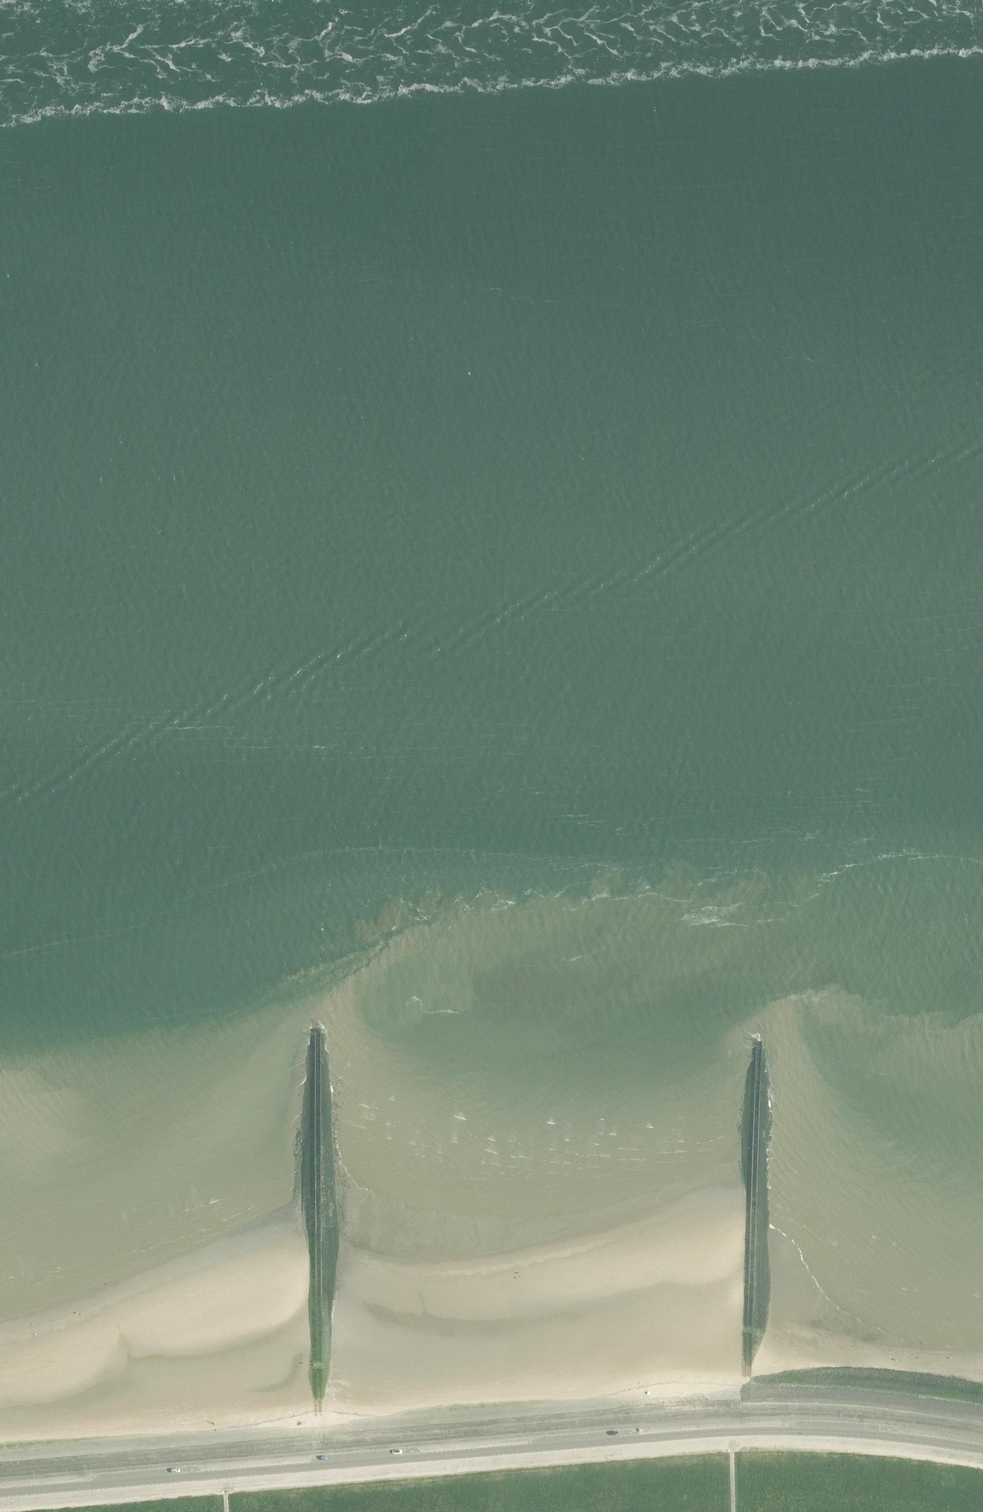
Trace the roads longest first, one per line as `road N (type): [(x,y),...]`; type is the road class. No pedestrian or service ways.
road 1 (unclassified): [(0,1494),(730,1432),(871,1435),(982,1450)]

